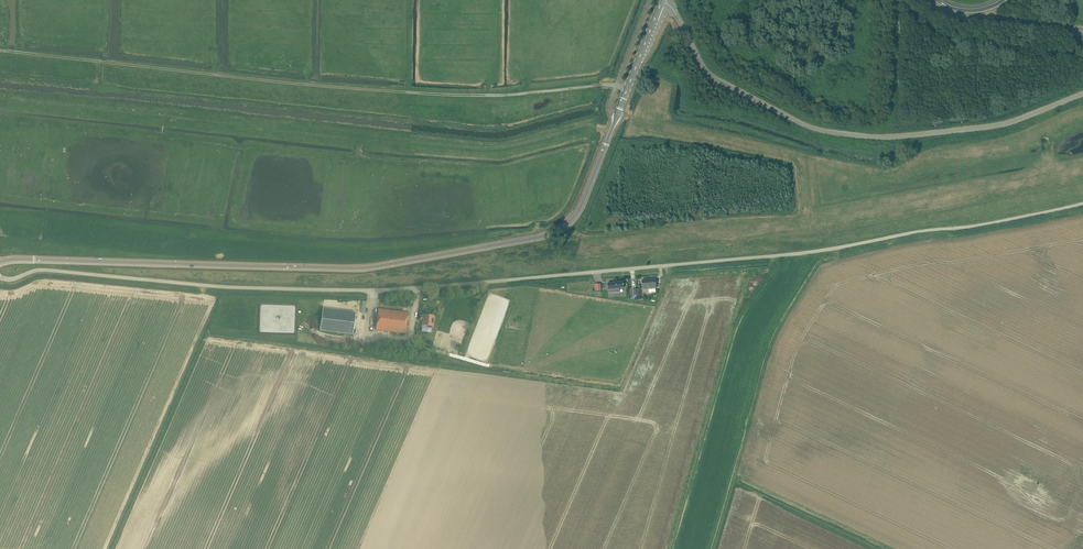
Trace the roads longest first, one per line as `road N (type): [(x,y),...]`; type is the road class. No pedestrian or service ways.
road 1 (unclassified): [(0,277),(41,269),(223,288),(406,291),(823,250),(1082,204)]
road 2 (tertiary): [(0,262),(366,269),(563,228),(586,201),(661,2)]
road 3 (track): [(627,90),(465,96),(0,51)]
road 4 (unclassified): [(1082,95),(987,128),(881,139),(814,130),(713,78),(661,2)]
road 5 (motorway): [(926,0),(960,17),(1082,30)]

